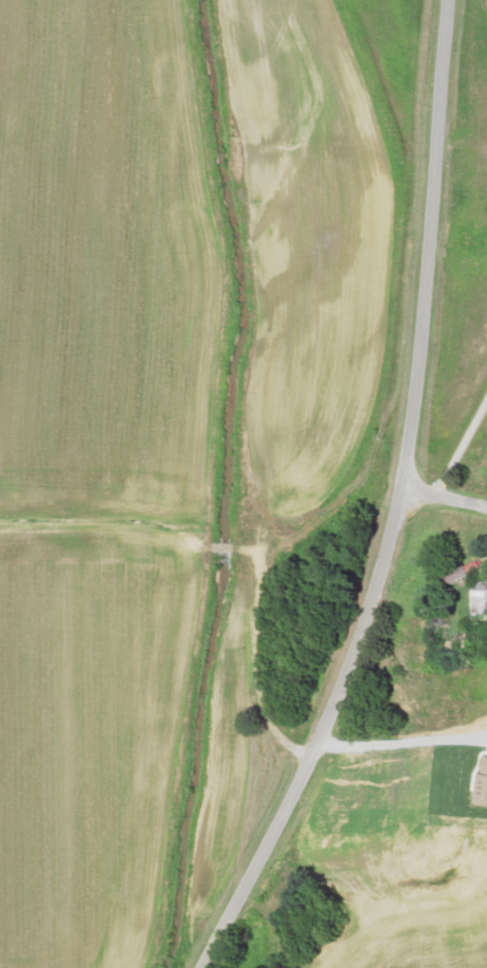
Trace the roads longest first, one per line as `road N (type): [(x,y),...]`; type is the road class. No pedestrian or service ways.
road 1 (tertiary): [(177,967),(259,843),(373,537),(427,0)]
road 2 (residential): [(373,537),(461,434),(486,385)]

